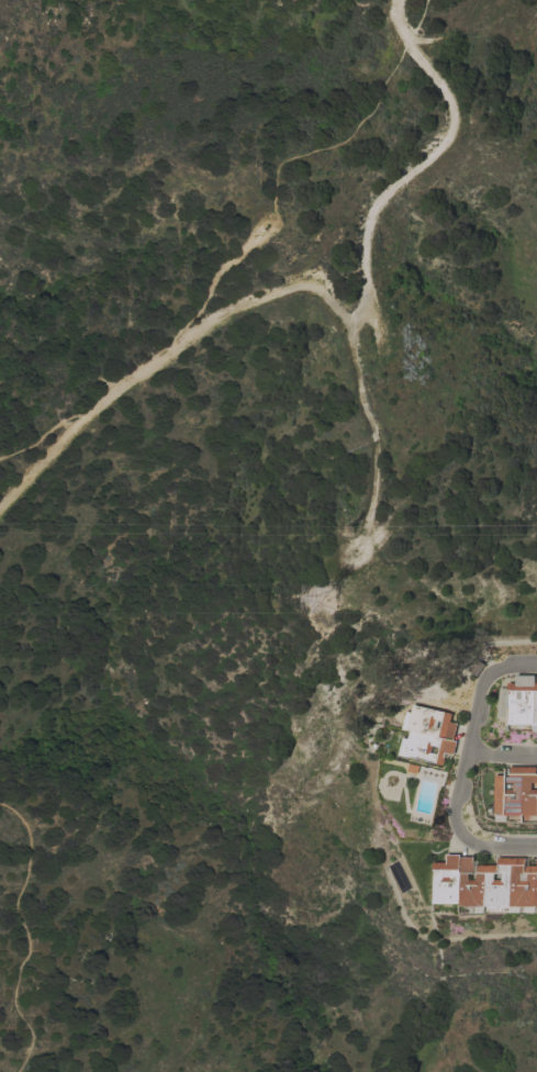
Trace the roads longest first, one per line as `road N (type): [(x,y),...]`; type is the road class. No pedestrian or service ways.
road 1 (track): [(359,552),(376,440),(356,389),(348,335),(323,291),(312,288),(244,302),(186,333),(97,402),(0,520)]
road 2 (track): [(395,0),(400,33),(445,98),(448,134),(371,206),(361,255),(366,301),(348,335)]
road 3 (residential): [(536,663),(497,667),(476,703),(460,793),(468,837),(489,851),(536,851)]

